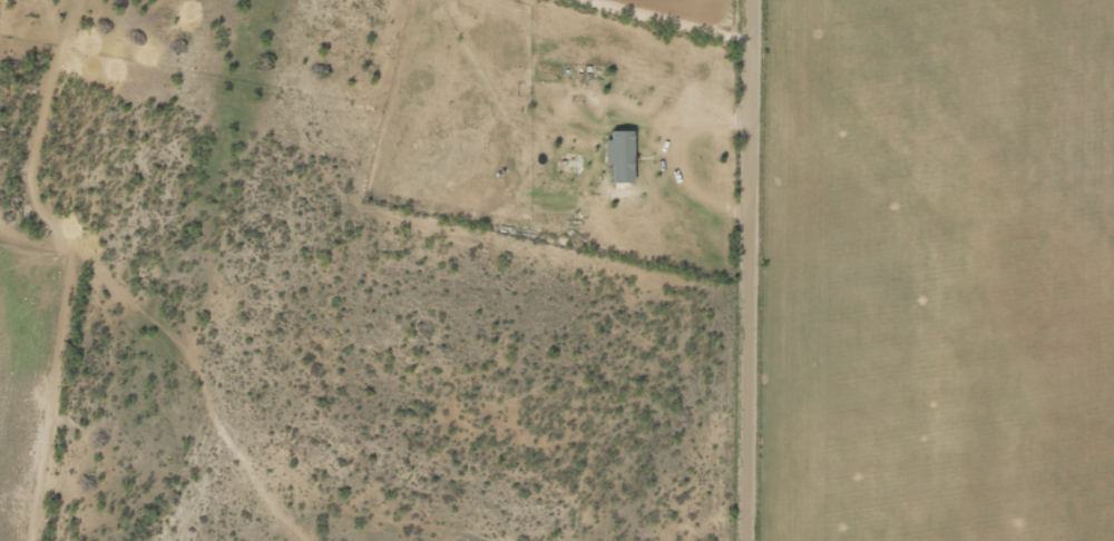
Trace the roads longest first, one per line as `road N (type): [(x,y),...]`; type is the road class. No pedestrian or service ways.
road 1 (residential): [(747,540),(757,0)]
road 2 (residential): [(75,540),(120,338),(176,355),(243,422),(295,540)]
road 3 (residential): [(120,338),(104,293),(59,254),(65,92),(104,0)]
road 4 (residential): [(479,0),(665,65),(754,70)]

